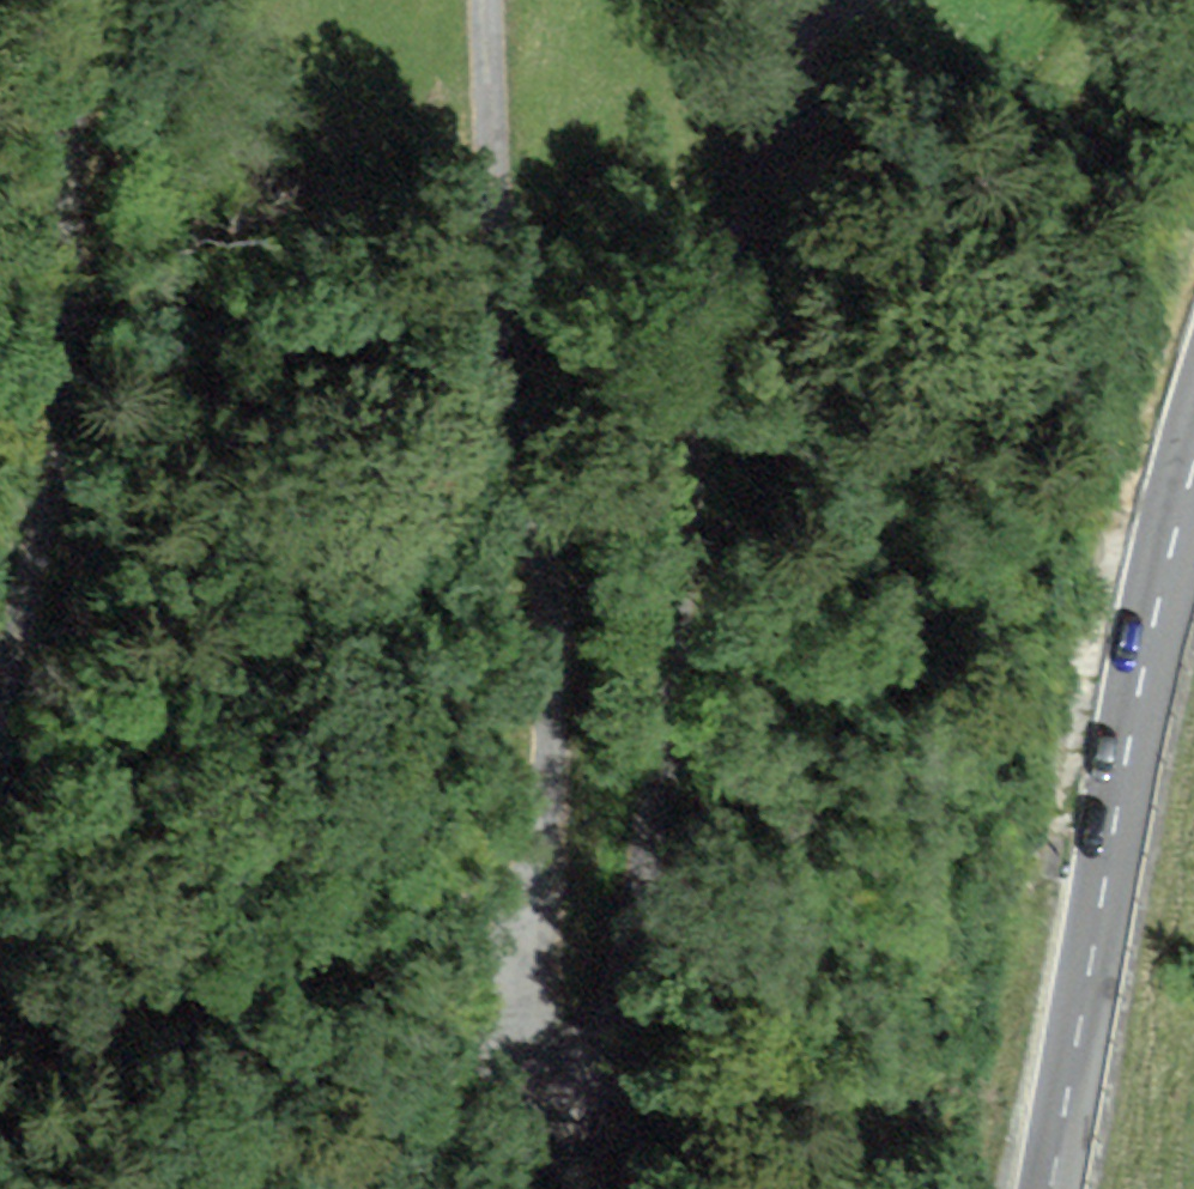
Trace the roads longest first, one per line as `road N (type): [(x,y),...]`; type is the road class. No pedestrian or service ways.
road 1 (unclassified): [(484,0),(504,305),(551,638),(554,715),(540,859),(505,993),(509,1043),(538,1063),(577,1063),(608,1032),(630,978),(710,318),(757,200),(823,72)]
road 2 (secondary): [(1042,1188),(1170,544),(1193,469)]
road 3 (unclassified): [(0,697),(55,425),(78,0)]

